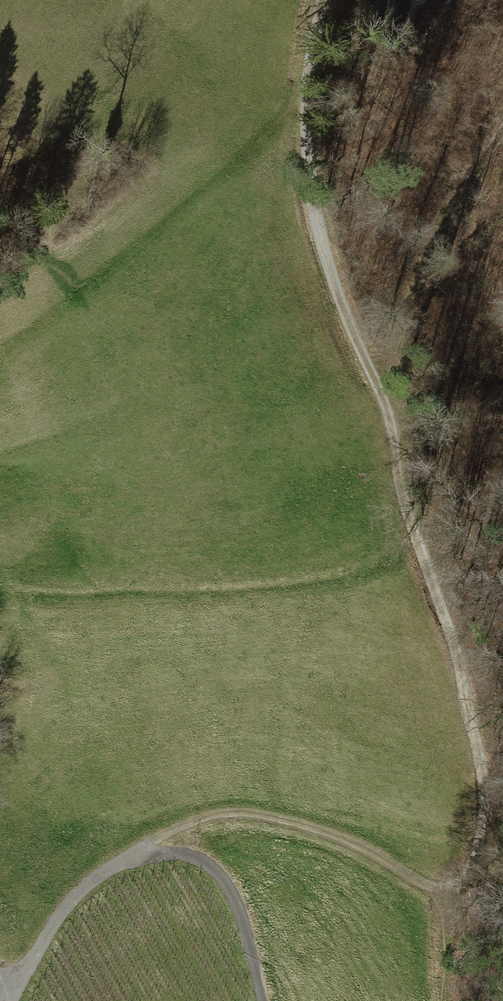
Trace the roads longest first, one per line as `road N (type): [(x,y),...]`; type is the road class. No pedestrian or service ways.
road 1 (track): [(447,882),(483,829),(492,730),(433,554),(387,381),(344,302),(311,192),(305,91),(319,0)]
road 2 (track): [(0,358),(186,207),(305,91)]
road 3 (track): [(134,852),(195,825),(240,816),(291,821),(447,882)]
road 4 (track): [(387,381),(399,328),(446,230),(502,138)]
road 5 (track): [(134,852),(169,852),(207,864),(235,901),(264,1000)]
road 6 (track): [(10,1000),(84,887),(134,852)]

